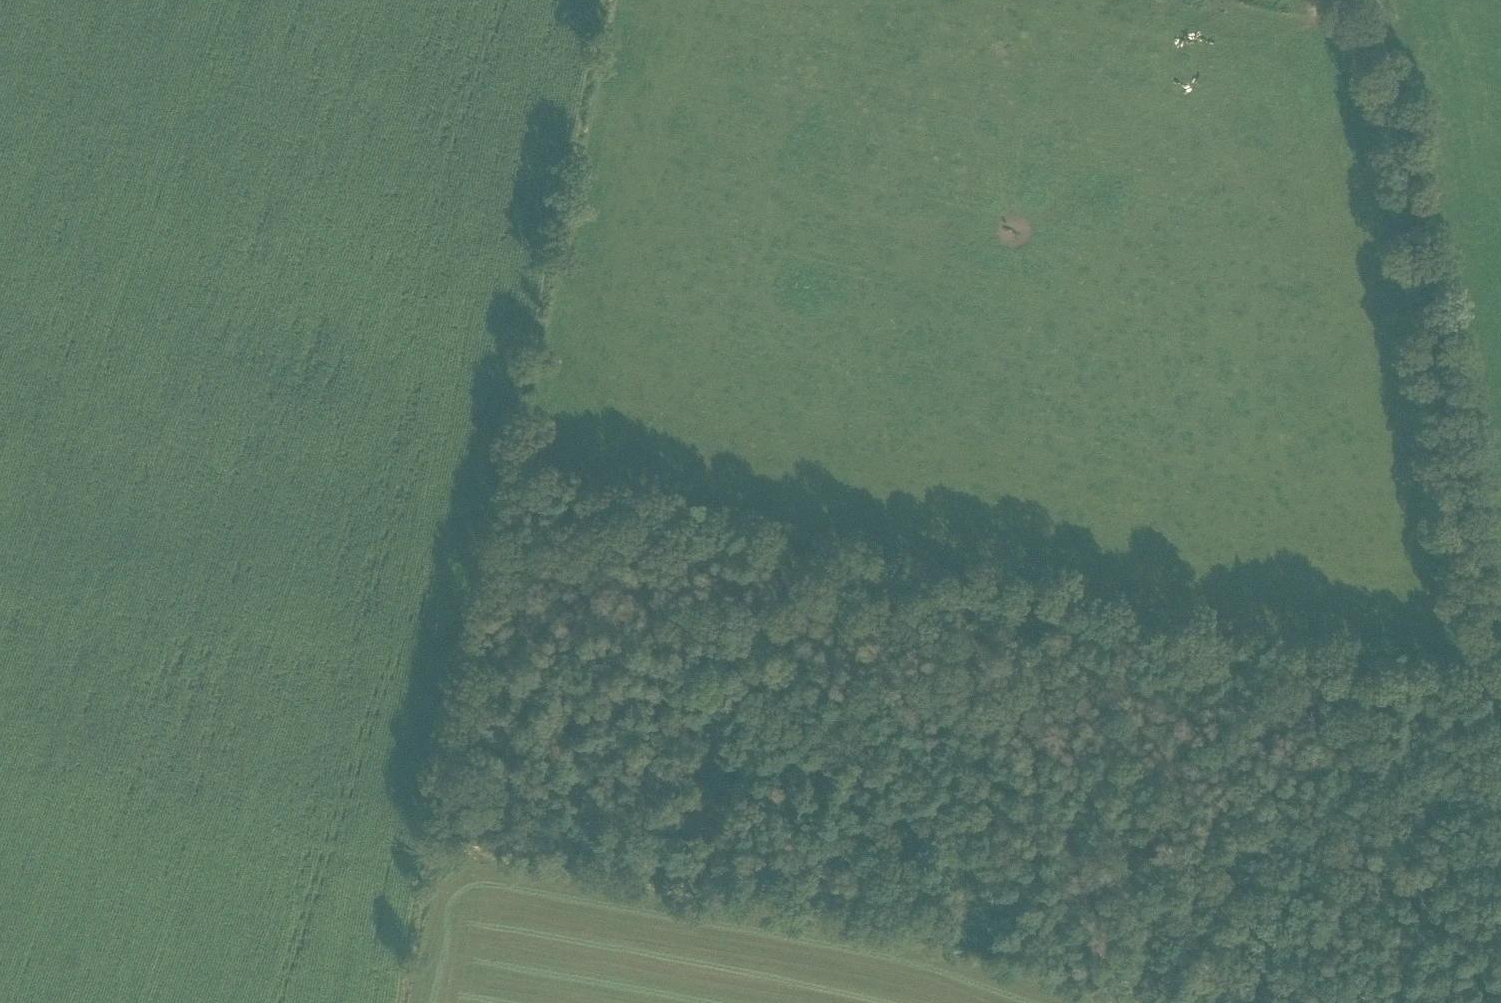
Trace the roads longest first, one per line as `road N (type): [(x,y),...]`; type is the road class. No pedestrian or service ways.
road 1 (track): [(1385,0),(1396,113),(1500,720)]

